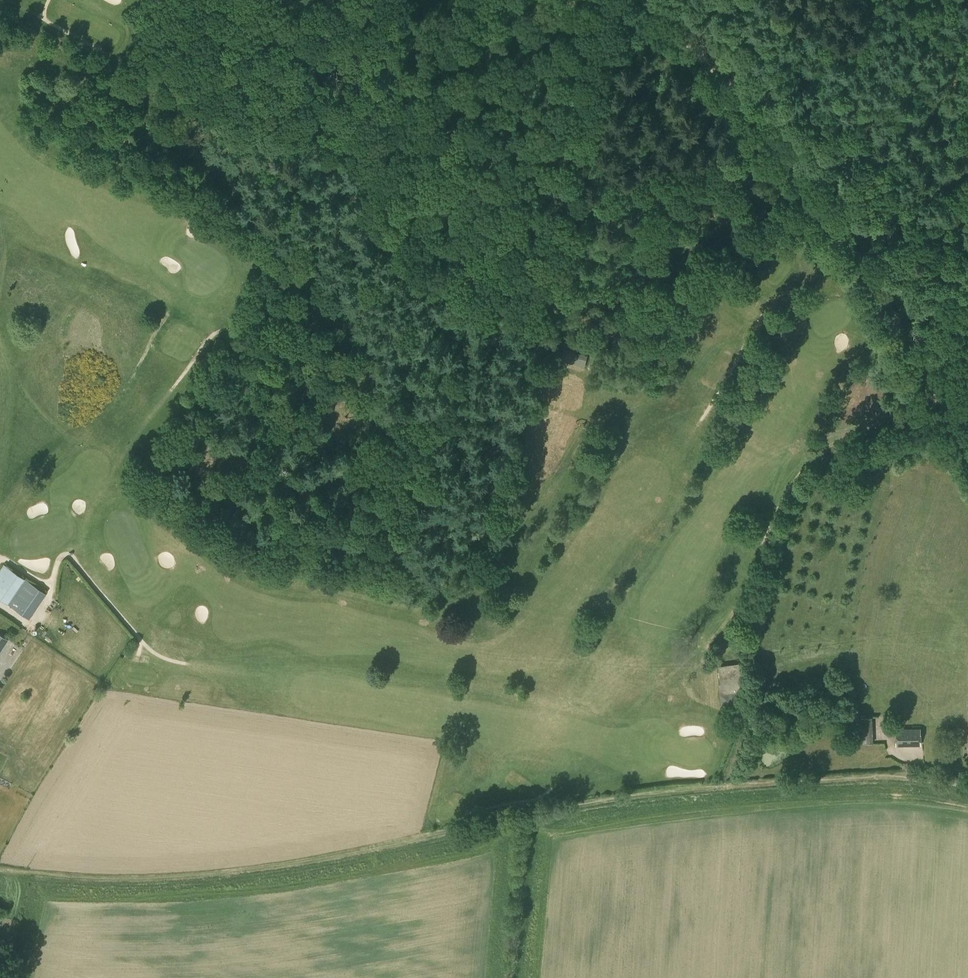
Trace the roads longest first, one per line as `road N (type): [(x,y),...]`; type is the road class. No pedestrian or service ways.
road 1 (track): [(936,387),(784,151),(650,4)]

